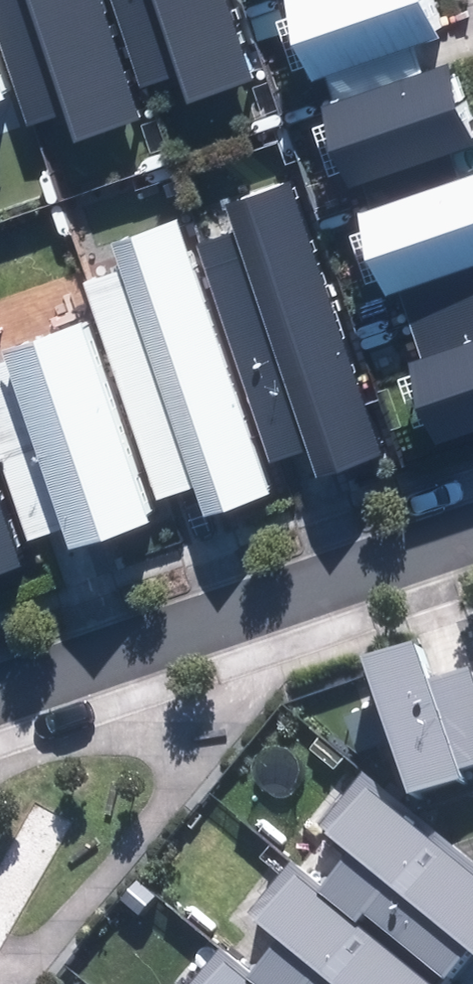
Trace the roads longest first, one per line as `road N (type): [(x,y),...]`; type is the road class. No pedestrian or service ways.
road 1 (residential): [(0,684),(472,518)]

